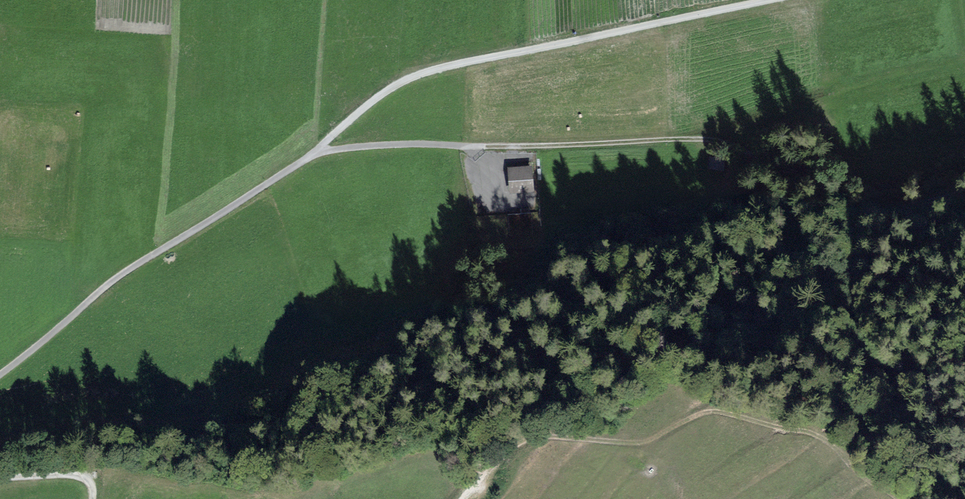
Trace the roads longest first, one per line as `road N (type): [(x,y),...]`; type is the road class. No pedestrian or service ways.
road 1 (track): [(775,0),(403,80),(320,149),(717,140),(874,203),(964,198)]
road 2 (track): [(460,498),(529,442),(645,442),(716,414),(829,440),(913,498)]
road 3 (unclassified): [(0,371),(112,281),(320,149)]

